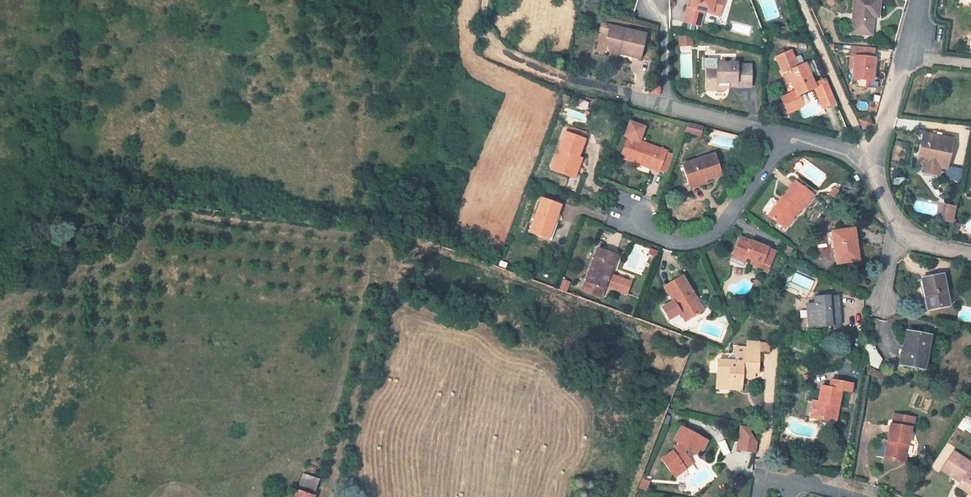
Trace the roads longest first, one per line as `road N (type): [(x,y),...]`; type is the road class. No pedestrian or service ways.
road 1 (residential): [(789,136),(720,231),(672,244),(626,224)]
road 2 (residential): [(868,157),(802,0)]
road 3 (residential): [(789,136),(668,105)]

